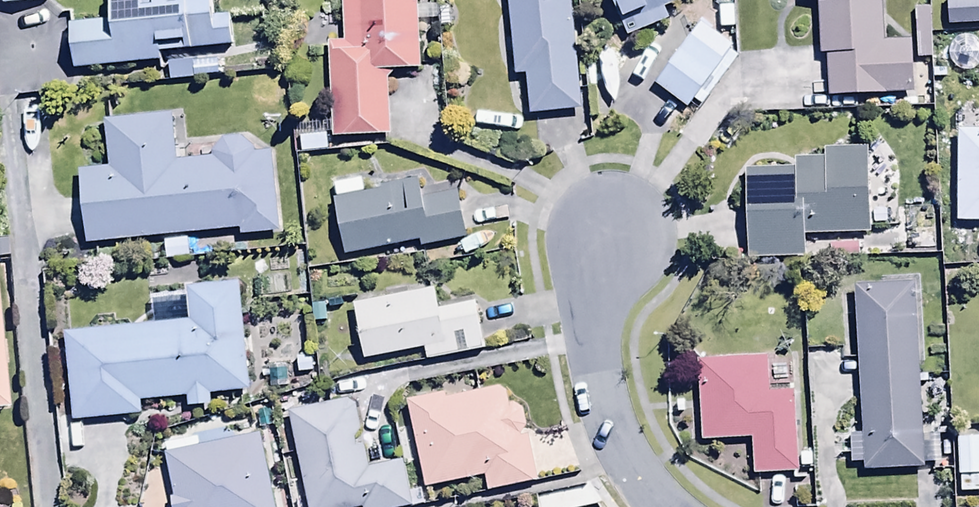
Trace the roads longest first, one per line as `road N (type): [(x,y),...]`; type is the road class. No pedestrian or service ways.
road 1 (residential): [(670,506),(642,483),(611,414),(596,295),(605,221)]

